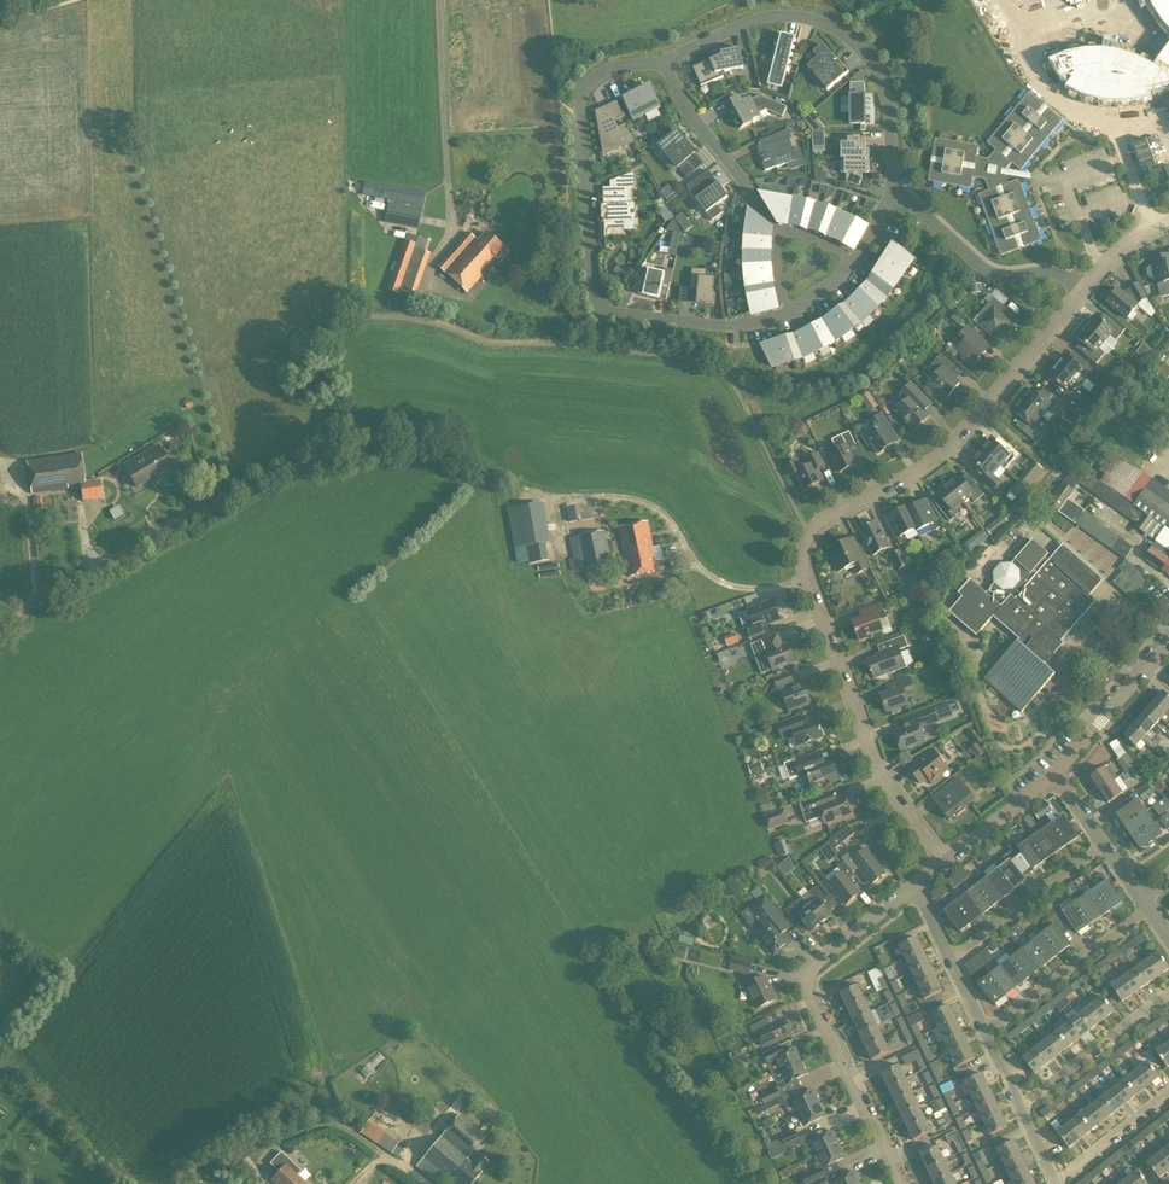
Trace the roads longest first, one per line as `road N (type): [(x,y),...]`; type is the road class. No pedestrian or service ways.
road 1 (residential): [(891,190),(860,254),(827,290),(784,314),(714,324),(599,305),(583,92),(611,69),(665,60)]
road 2 (residential): [(808,580),(809,534),(916,473),(963,432),(1082,290)]
road 3 (unclassified): [(0,618),(231,490),(342,439)]
road 4 (residential): [(665,60),(774,17),(847,36),(889,109),(891,190)]
road 5 (residential): [(808,580),(733,588),(699,568),(668,519),(640,500),(523,487)]
road 6 (residential): [(944,862),(886,782),(808,580)]
road 7 (residential): [(891,190),(996,275),(1051,272),(1082,290)]
road 8 (unknown): [(1015,0),(1044,88),(1119,135),(1127,115),(1105,108)]
road 9 (residential): [(806,990),(901,1183)]
road 10 (residential): [(986,1033),(1149,910)]
road 11 (unclassified): [(448,194),(439,0)]
road 12 (residential): [(952,963),(1104,846)]
road 13 (residential): [(1022,1107),(1168,995)]
road 14 (residential): [(1055,774),(1168,643)]
road 15 (residential): [(665,60),(684,107),(752,196)]
road 16 (residential): [(806,990),(817,961),(914,884)]
road 17 (residential): [(944,862),(1055,774)]
road 18 (residential): [(1057,1180),(1168,1094)]

